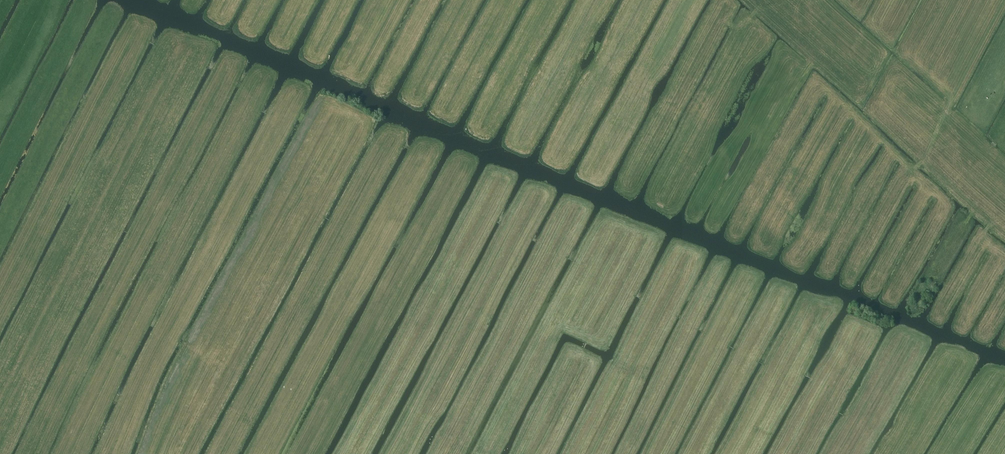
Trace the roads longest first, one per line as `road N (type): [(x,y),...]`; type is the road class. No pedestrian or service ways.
road 1 (track): [(912,174),(1004,0)]

